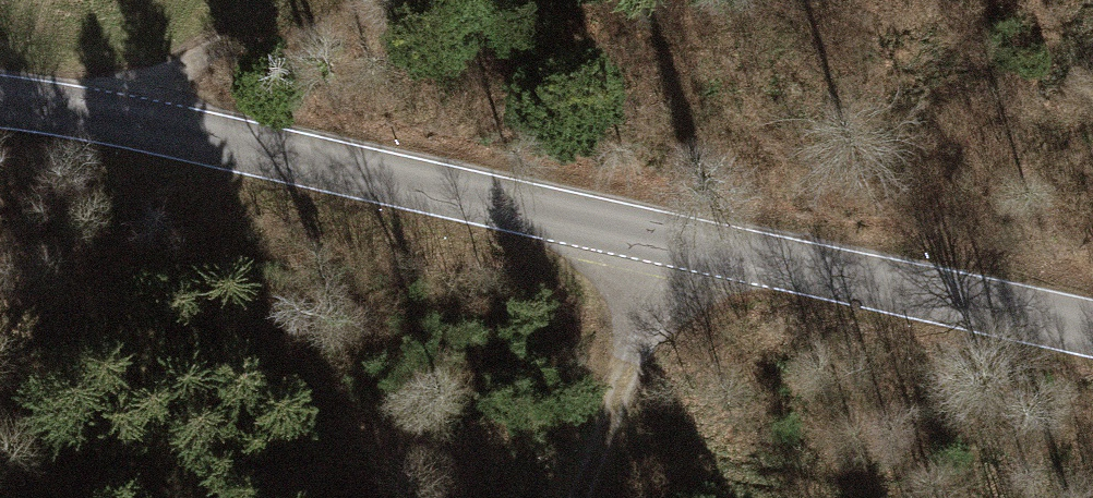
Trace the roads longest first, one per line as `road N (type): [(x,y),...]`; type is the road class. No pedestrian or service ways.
road 1 (tertiary): [(1092,335),(135,125),(0,105)]
road 2 (track): [(662,239),(579,497)]
road 3 (track): [(135,125),(180,71),(238,40)]

